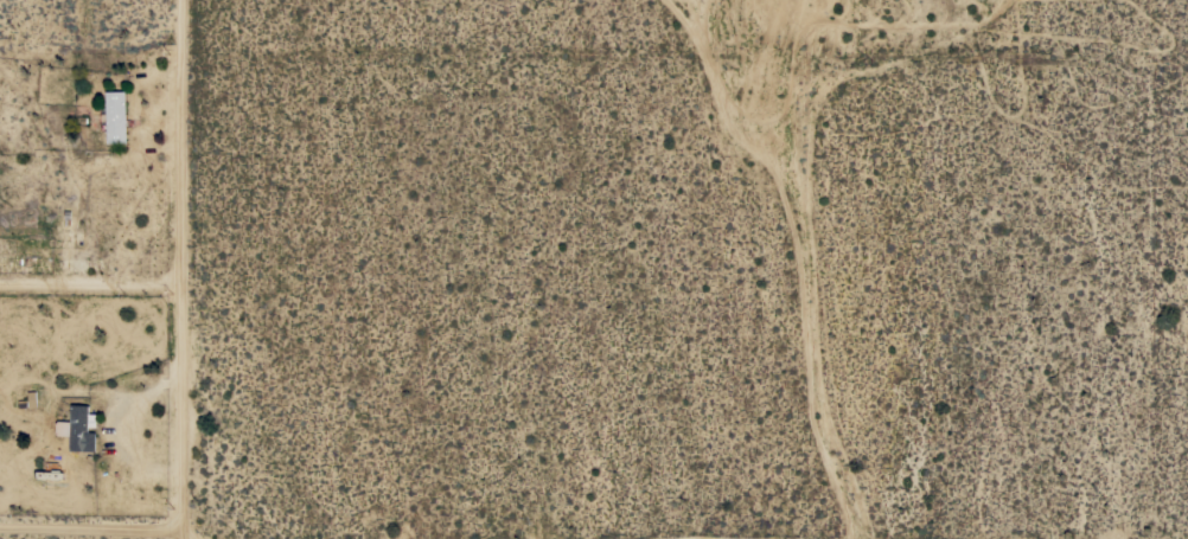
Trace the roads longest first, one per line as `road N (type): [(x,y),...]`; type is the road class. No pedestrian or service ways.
road 1 (track): [(685,0),(720,32),(772,129),(801,208),(828,449),(863,538)]
road 2 (residential): [(181,0),(185,538)]

